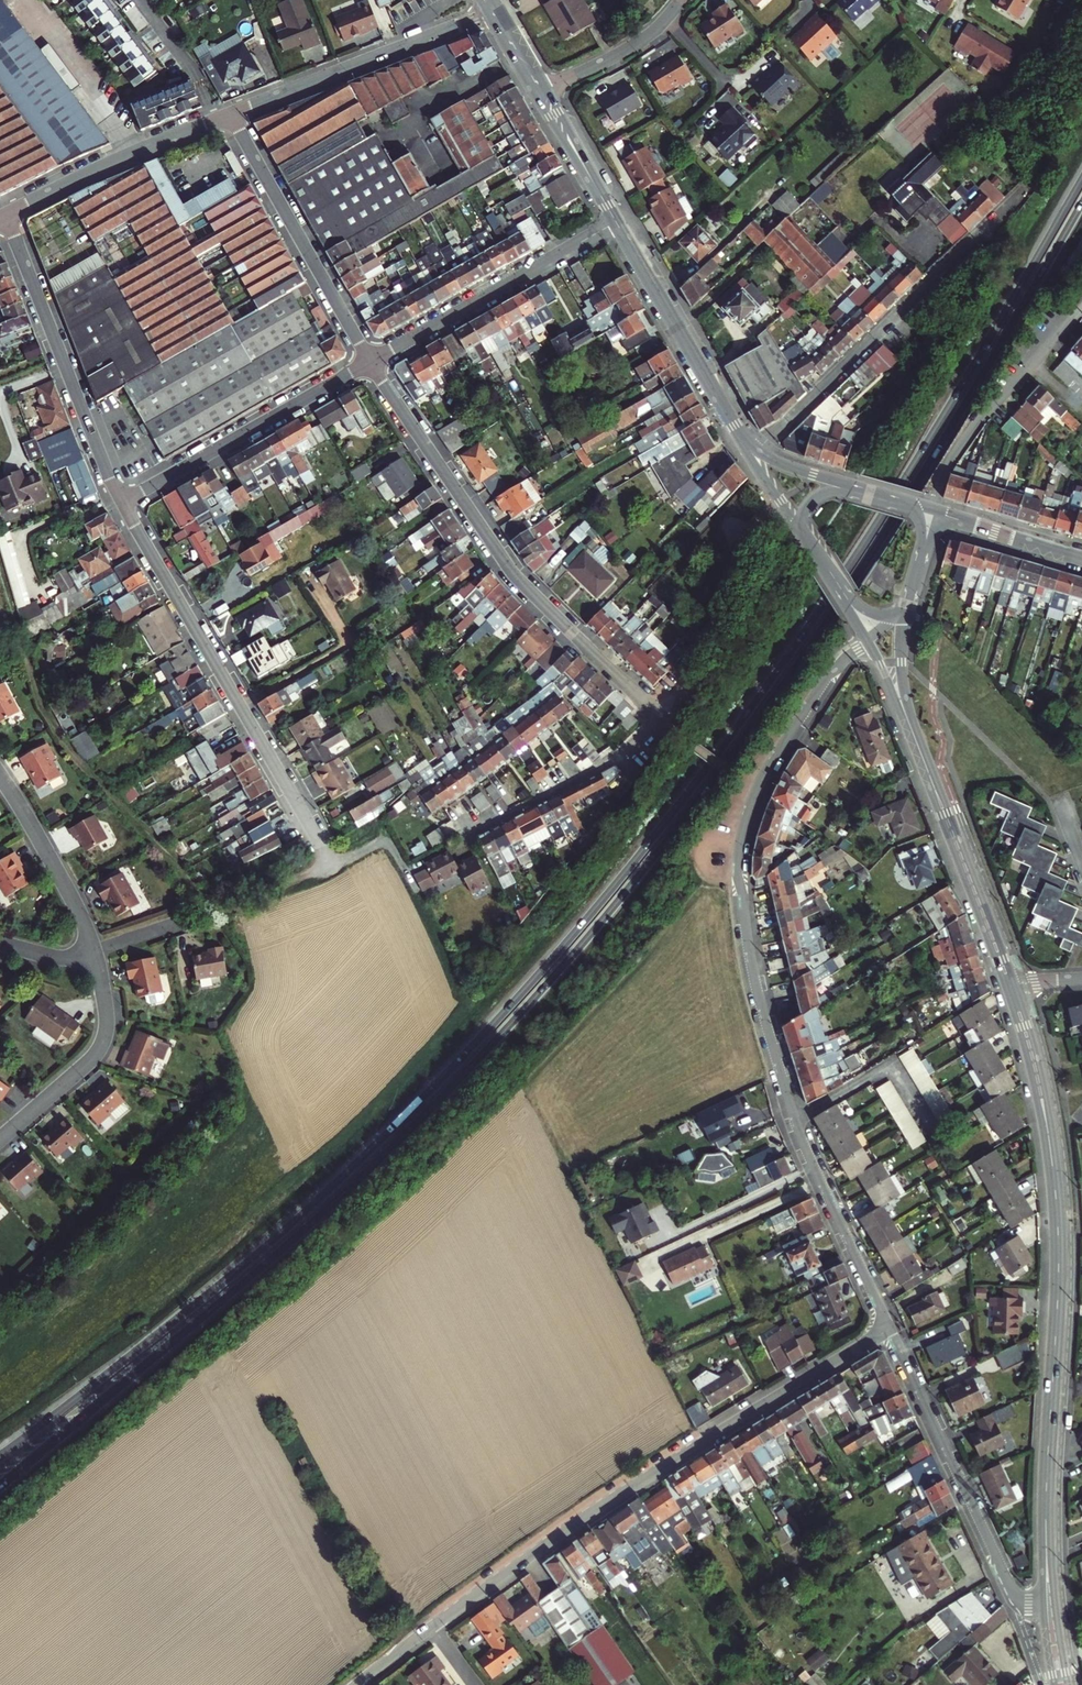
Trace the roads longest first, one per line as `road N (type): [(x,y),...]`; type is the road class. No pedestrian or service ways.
road 1 (trunk): [(0,1485),(336,1208),(608,912),(821,628),(927,467),(1081,204)]
road 2 (trunk): [(1081,179),(810,622),(587,917),(469,1050),(318,1202),(0,1458)]
road 3 (residential): [(888,1328),(793,1118),(754,980),(737,866),(755,791),(836,670),(866,641)]
road 4 (residential): [(370,362),(513,572),(660,720),(624,755),(464,834)]
road 5 (secondary): [(1050,1609),(1056,1194),(1040,1091),(1010,986)]
road 6 (tertiary): [(431,1627),(616,1496),(888,1328)]
road 7 (residential): [(122,502),(324,851)]
road 8 (residential): [(754,451),(1013,200)]
road 9 (residential): [(1050,1609),(1028,1608),(1011,1594),(888,1328)]
road 10 (residential): [(5,216),(122,502)]
road 11 (residential): [(370,362),(122,502)]
road 12 (residential): [(230,116),(494,12)]
road 13 (residential): [(616,221),(370,362)]
road 14 (residential): [(230,116),(370,362)]
road 15 (secondary): [(1010,986),(910,727)]
road 16 (secondary): [(616,221),(746,446)]
road 17 (residential): [(930,512),(959,446),(1081,310)]
road 18 (residential): [(5,216),(230,116)]
road 19 (residential): [(0,1139),(99,1050),(107,1022),(96,951)]
road 20 (residential): [(96,951),(0,774)]
road 21 (secondary): [(1081,559),(936,513)]
road 22 (secondary): [(540,91),(616,221)]
road 23 (residential): [(665,21),(626,50),(540,91)]
road 24 (residential): [(665,21),(725,87),(754,64)]

